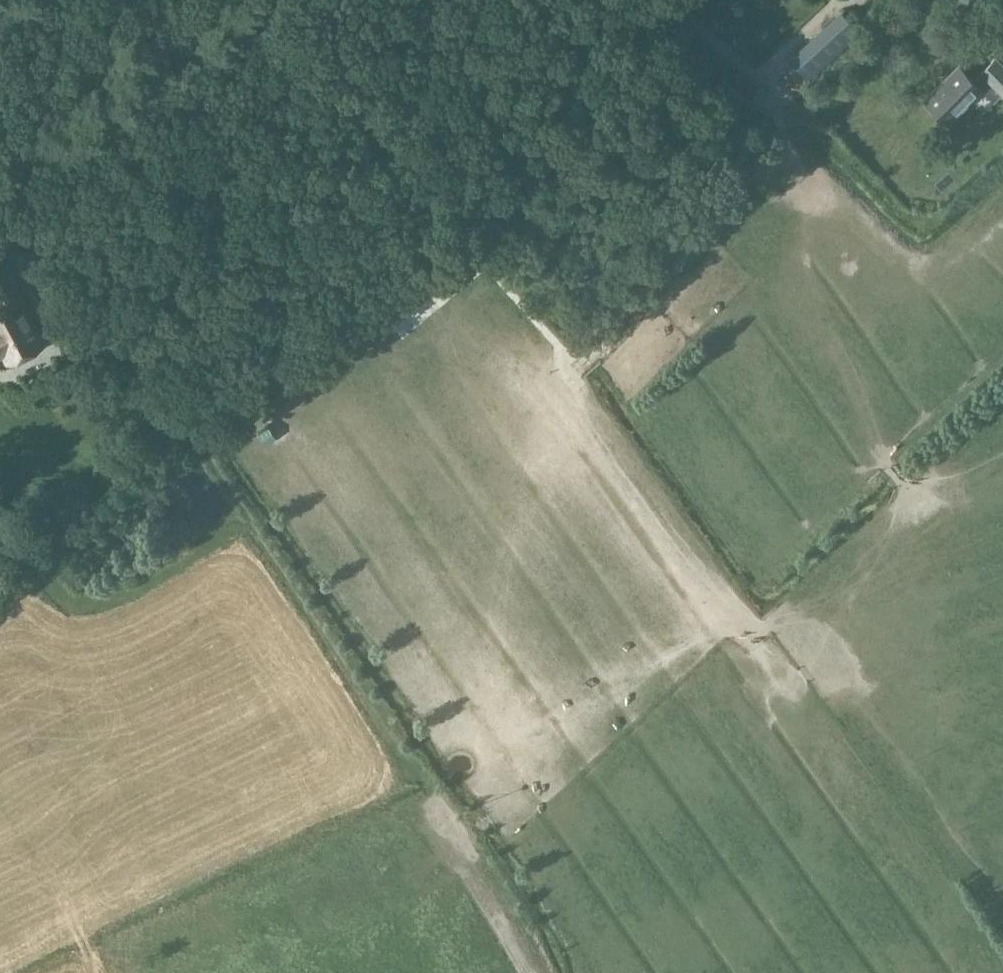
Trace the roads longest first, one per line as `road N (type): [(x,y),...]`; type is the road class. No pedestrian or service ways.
road 1 (track): [(395,326),(472,263),(495,275),(558,347),(569,375),(780,155),(779,102),(761,76)]

